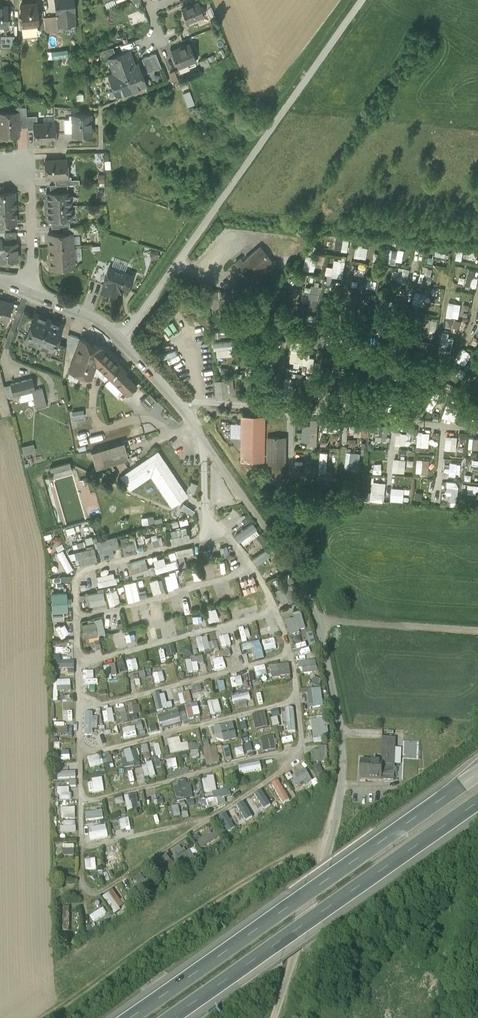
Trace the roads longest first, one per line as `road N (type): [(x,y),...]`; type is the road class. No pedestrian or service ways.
road 1 (unclassified): [(122,342),(286,556),(329,668),(344,765),(337,815),(275,1017)]
road 2 (motorway): [(477,776),(141,1017)]
road 3 (motorway): [(182,1017),(477,804)]
road 4 (track): [(44,1017),(237,886),(298,856),(327,859)]
road 5 (track): [(361,0),(177,263)]
road 6 (residential): [(0,153),(30,152),(33,294)]

